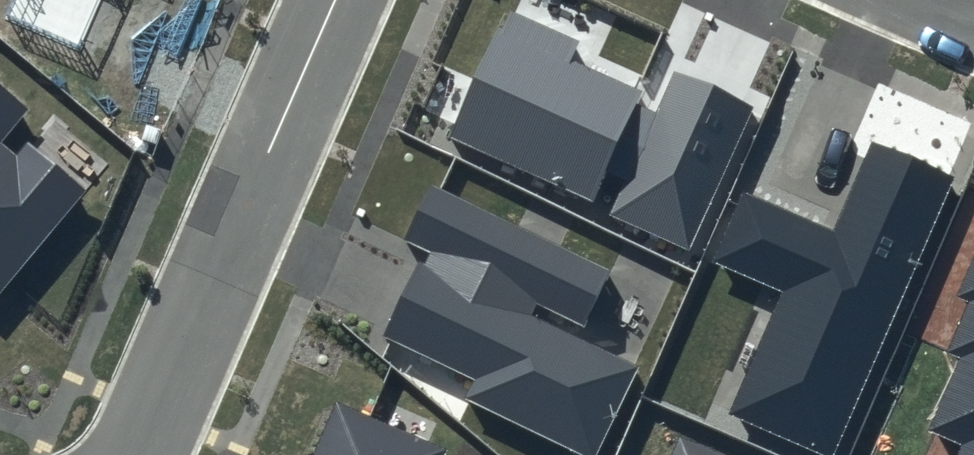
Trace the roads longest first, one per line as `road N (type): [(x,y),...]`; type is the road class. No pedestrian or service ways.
road 1 (residential): [(140,454),(337,0)]

